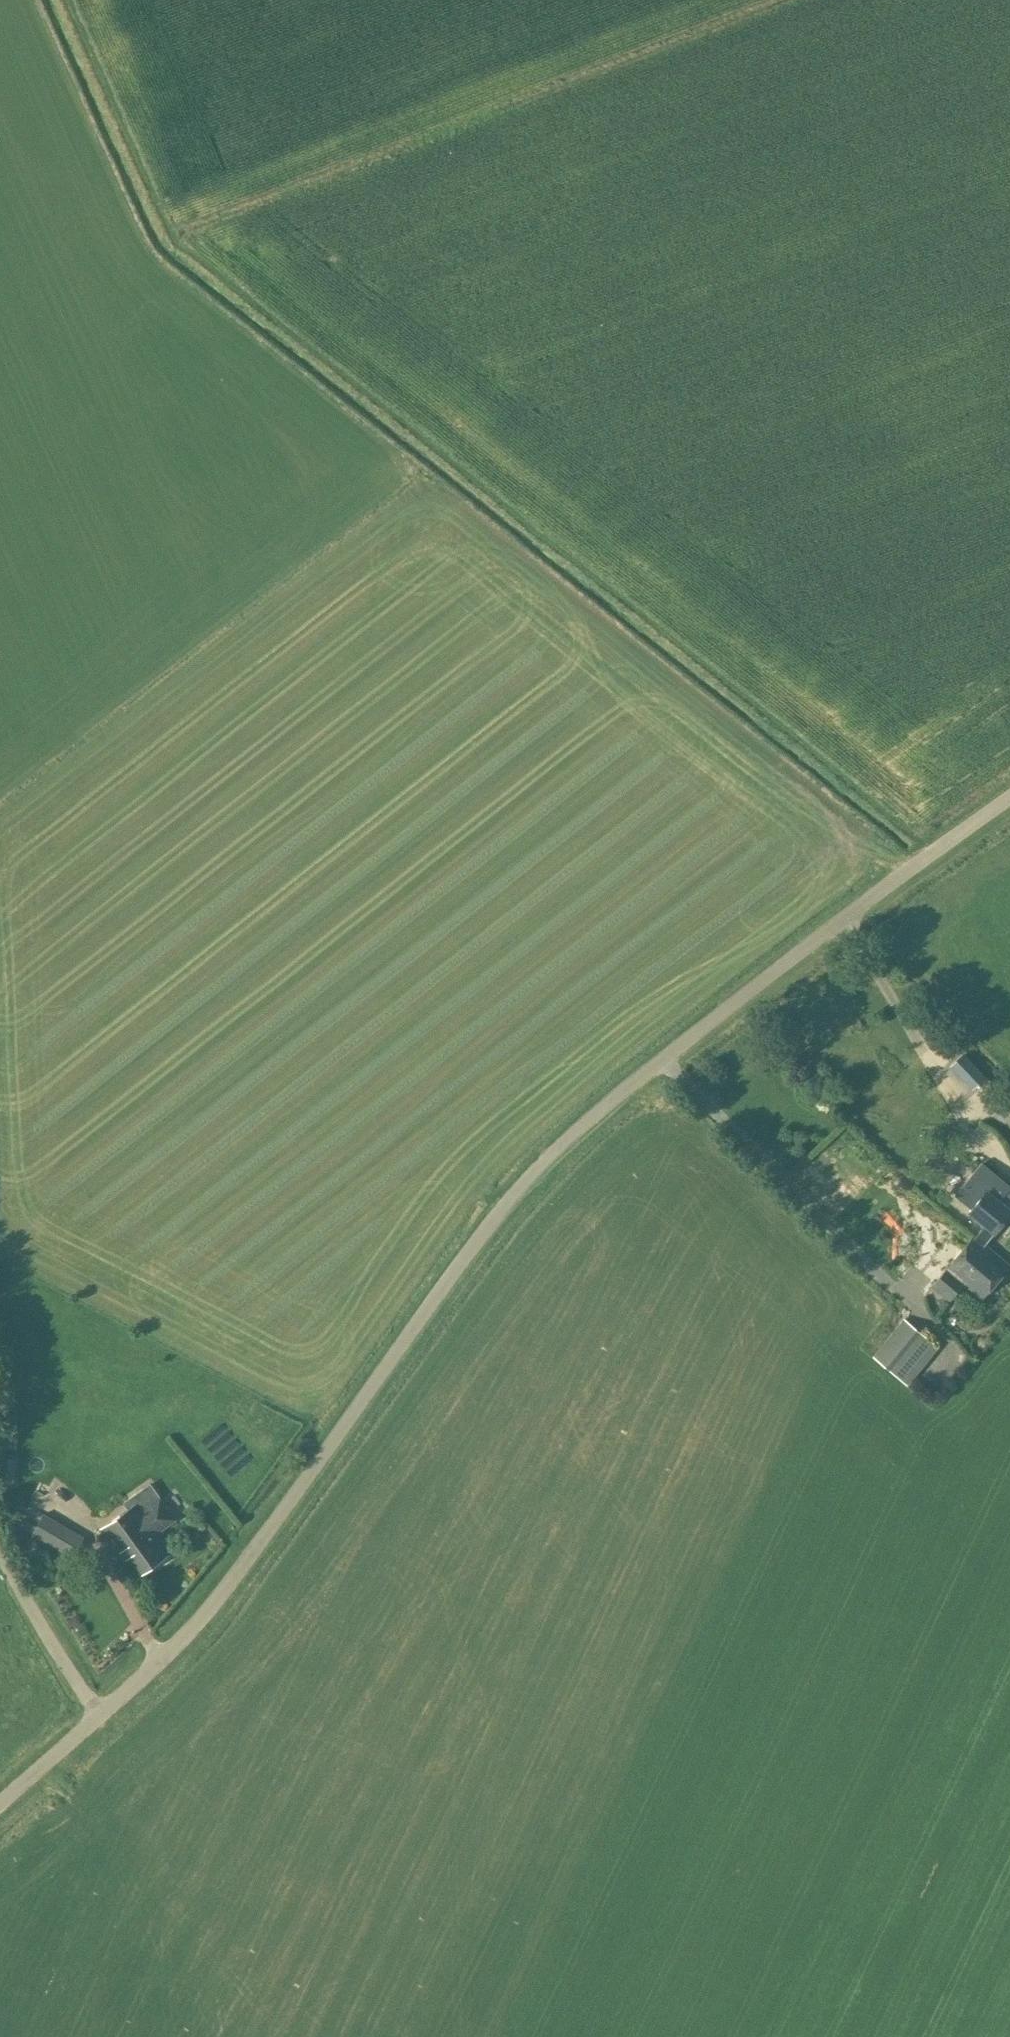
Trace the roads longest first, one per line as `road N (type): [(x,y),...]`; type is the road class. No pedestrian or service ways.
road 1 (unclassified): [(0,1807),(158,1665),(220,1598),(533,1177),(587,1123),(1009,798)]

